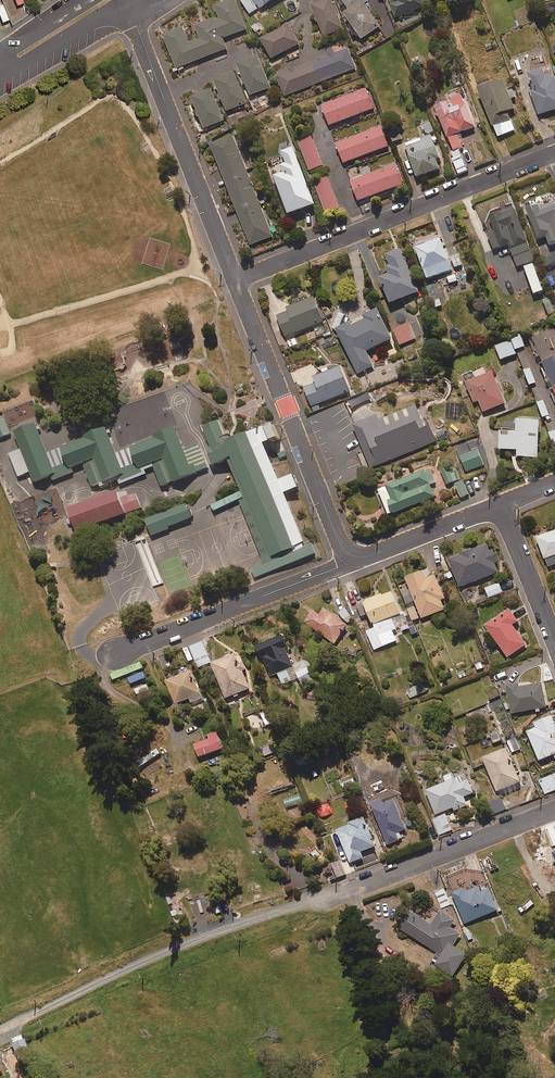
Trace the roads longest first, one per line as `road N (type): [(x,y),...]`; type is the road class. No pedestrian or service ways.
road 1 (residential): [(0,1030),(210,934),(554,808)]
road 2 (residential): [(233,277),(554,150)]
road 3 (residential): [(233,277),(345,561)]
road 4 (residential): [(138,0),(139,31),(233,277)]
road 5 (residential): [(122,647),(345,561)]
road 6 (residential): [(345,561),(508,496)]
road 7 (residential): [(137,0),(0,77)]
road 8 (residential): [(508,496),(554,626)]

